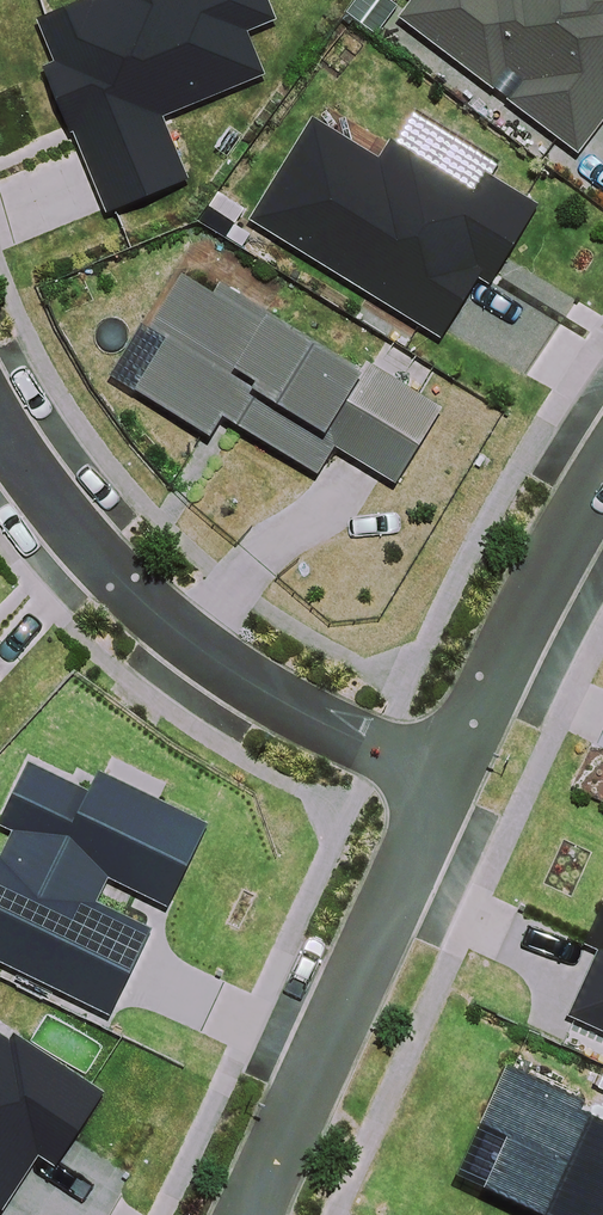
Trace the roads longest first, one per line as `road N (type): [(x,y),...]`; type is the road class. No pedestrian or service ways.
road 1 (residential): [(455,783),(330,733),(207,658),(57,519),(0,433)]
road 2 (residential): [(251,1214),(455,783)]
road 3 (residential): [(455,783),(602,498)]

